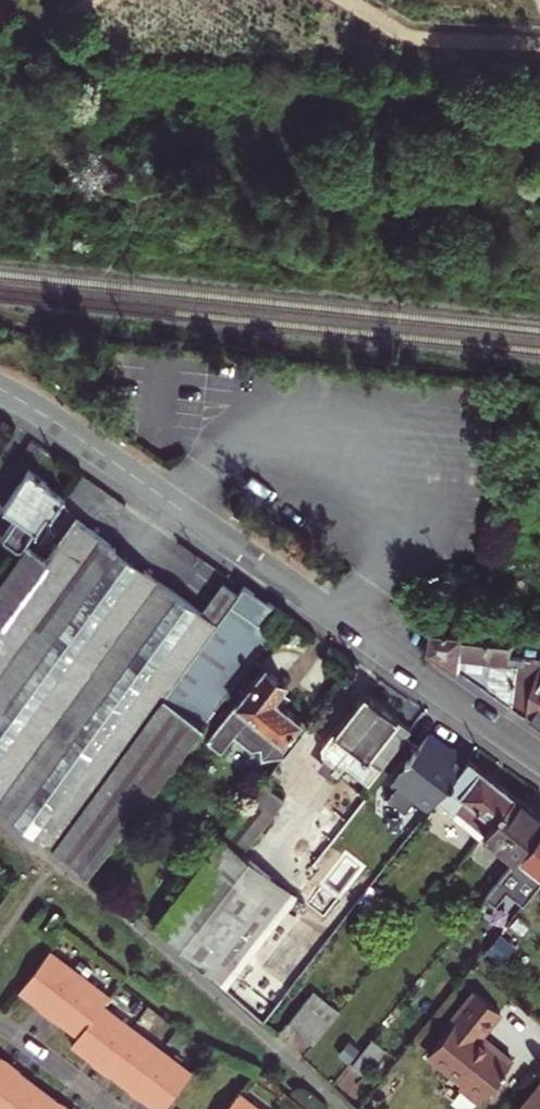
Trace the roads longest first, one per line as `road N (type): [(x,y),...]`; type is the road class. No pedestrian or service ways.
road 1 (residential): [(539,758),(0,390)]

